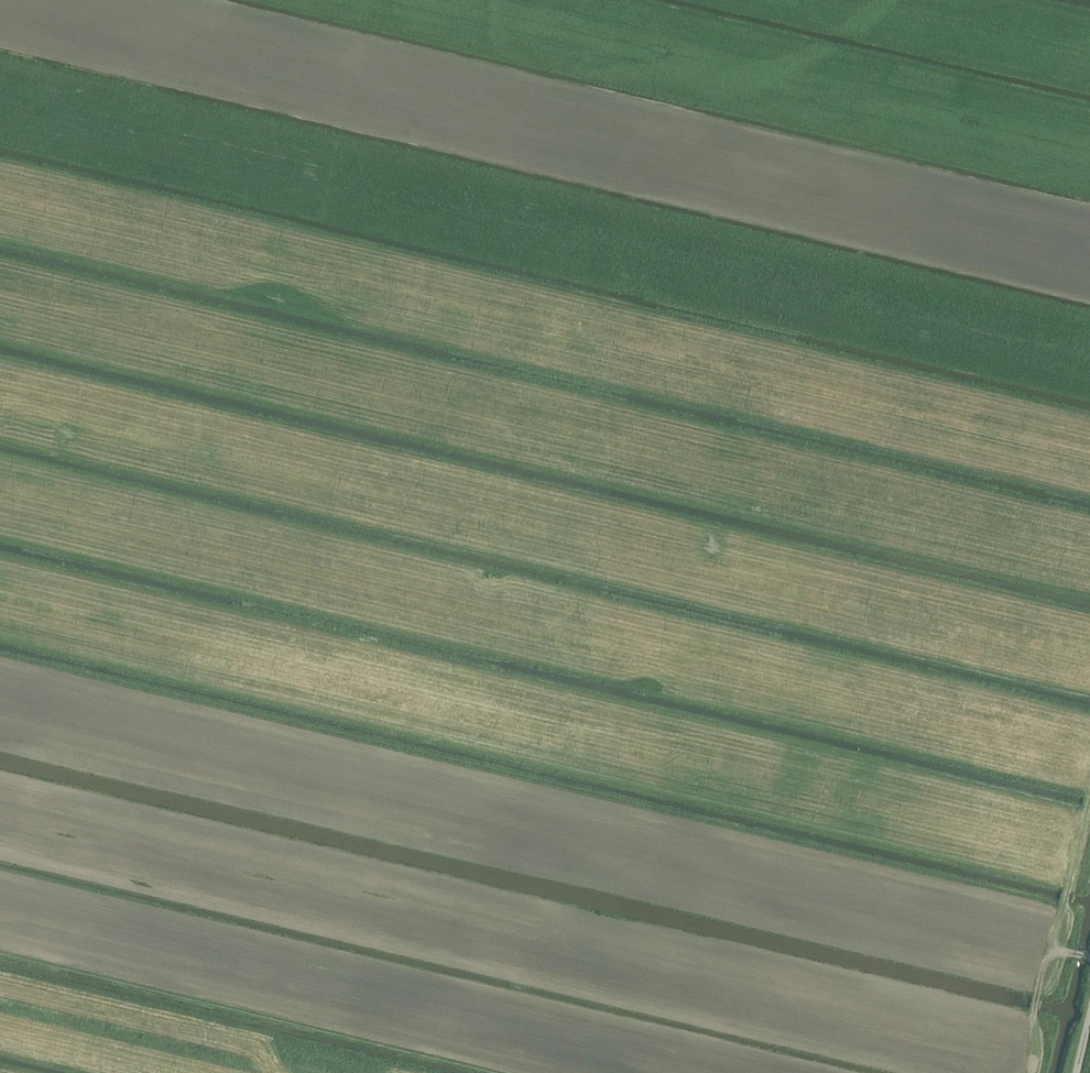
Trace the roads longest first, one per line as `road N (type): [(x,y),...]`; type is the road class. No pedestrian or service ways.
road 1 (track): [(1028,1072),(1043,979),(1048,960),(1060,955),(1057,940),(1089,807)]

